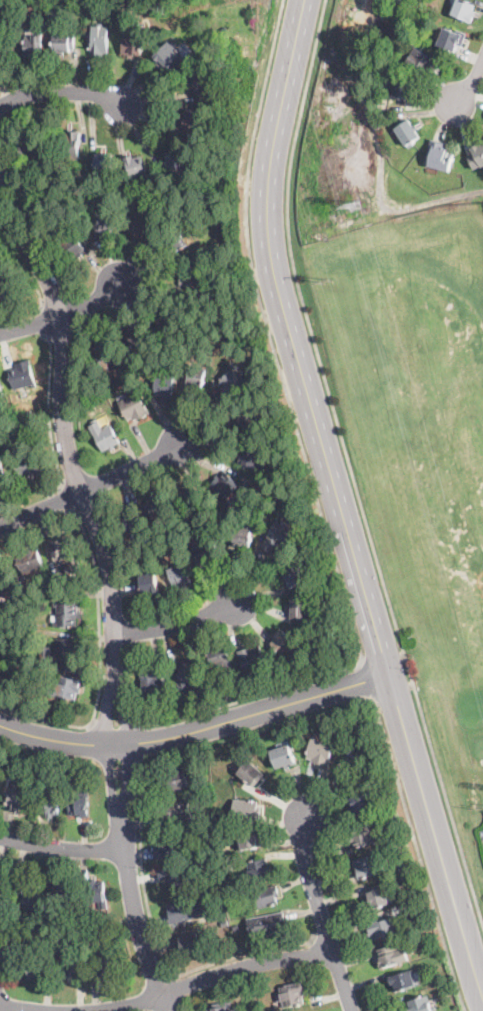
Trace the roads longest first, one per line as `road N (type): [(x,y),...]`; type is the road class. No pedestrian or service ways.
road 1 (residential): [(0,219),(40,264),(64,334),(67,450),(104,542),(112,595),(122,850),(168,1010)]
road 2 (tertiary): [(303,0),(271,154),(270,260),(388,673)]
road 3 (tertiary): [(0,725),(82,743),(141,741),(388,673)]
road 4 (tertiary): [(388,673),(482,996)]
road 5 (residential): [(66,1010),(146,1001),(221,973),(333,953)]
road 6 (residential): [(308,815),(309,869),(353,1010)]
road 7 (residential): [(181,441),(0,527)]
road 8 (residential): [(0,335),(60,318),(122,283)]
road 9 (residential): [(238,600),(184,622),(112,632)]
road 10 (residential): [(0,104),(95,92),(124,108)]
road 11 (residential): [(122,850),(0,840)]

